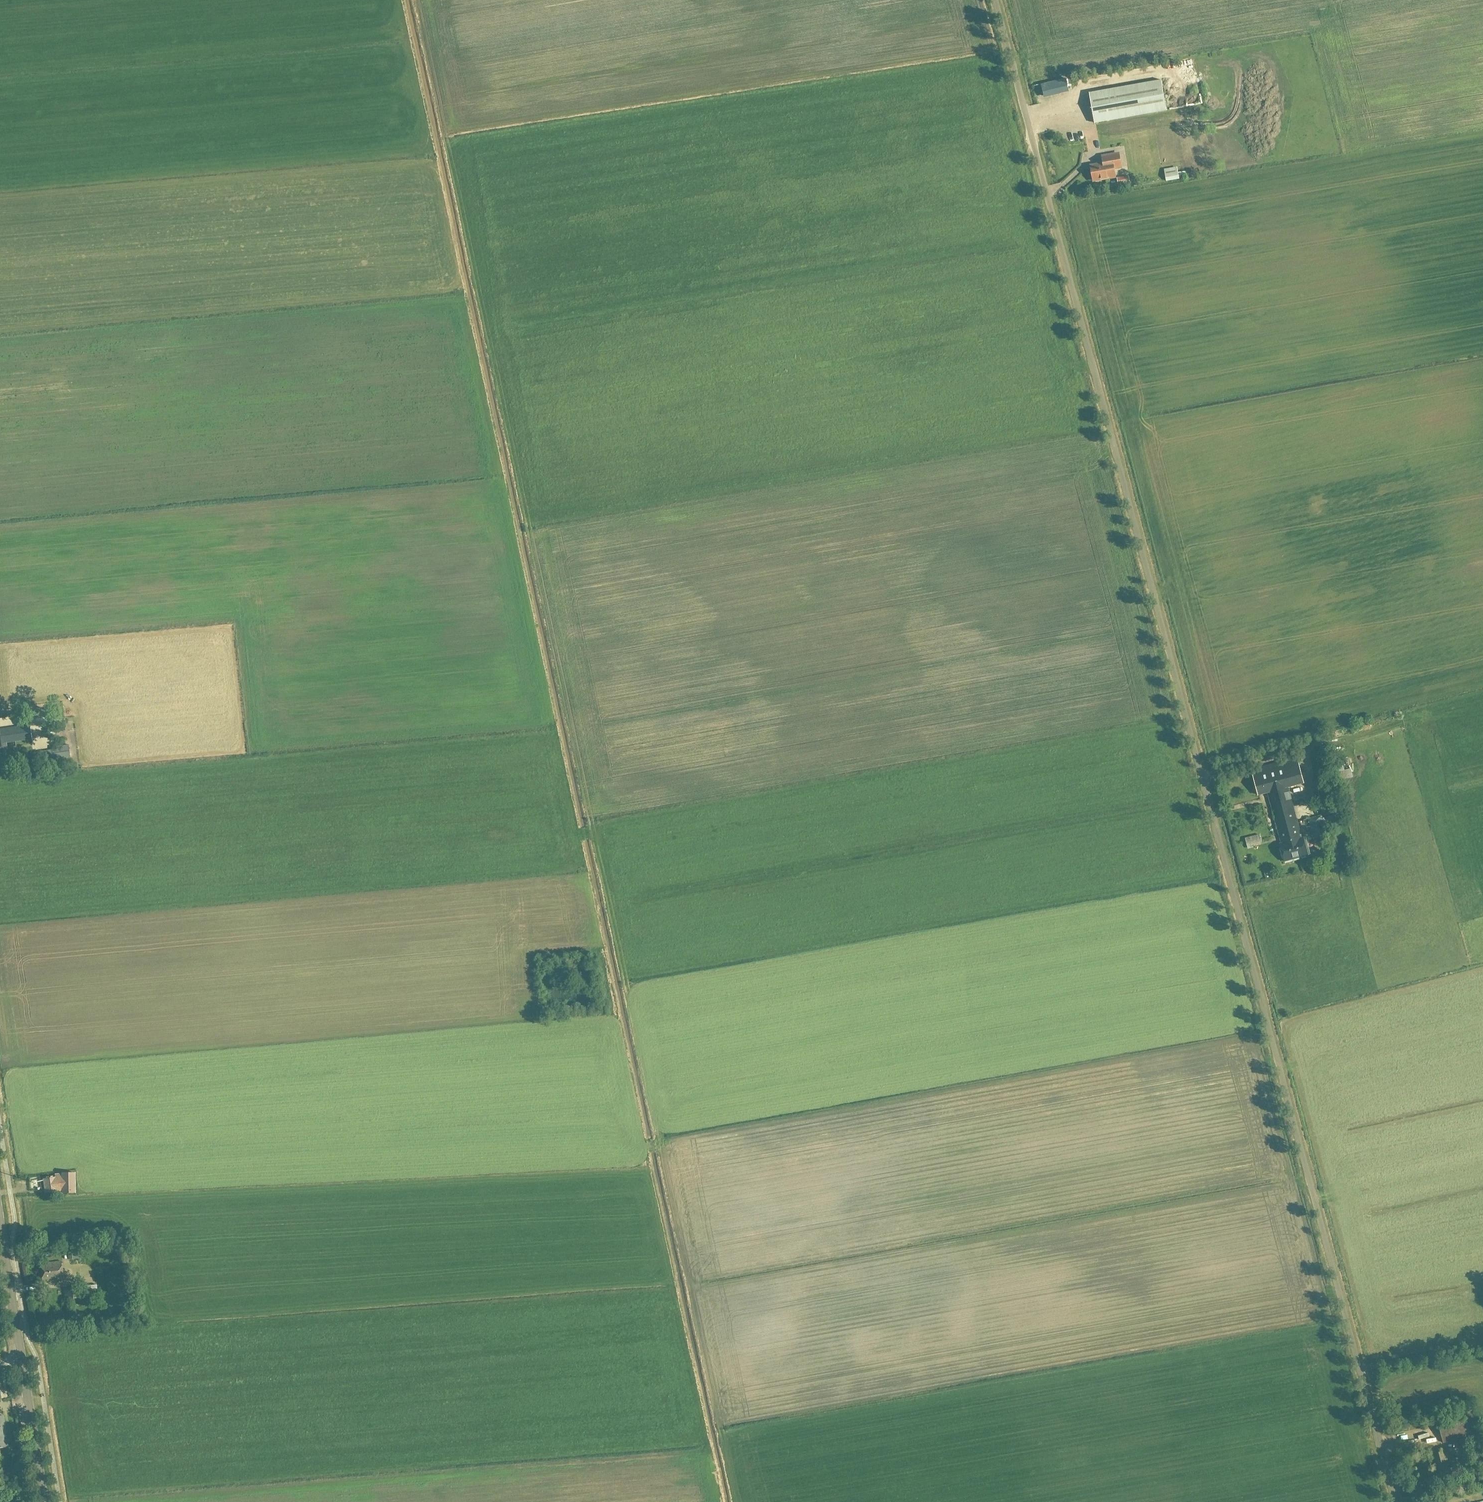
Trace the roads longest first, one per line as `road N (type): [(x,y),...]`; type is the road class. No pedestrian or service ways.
road 1 (unclassified): [(1395,1501),(993,0)]
road 2 (tertiary): [(46,1501),(0,1216)]

